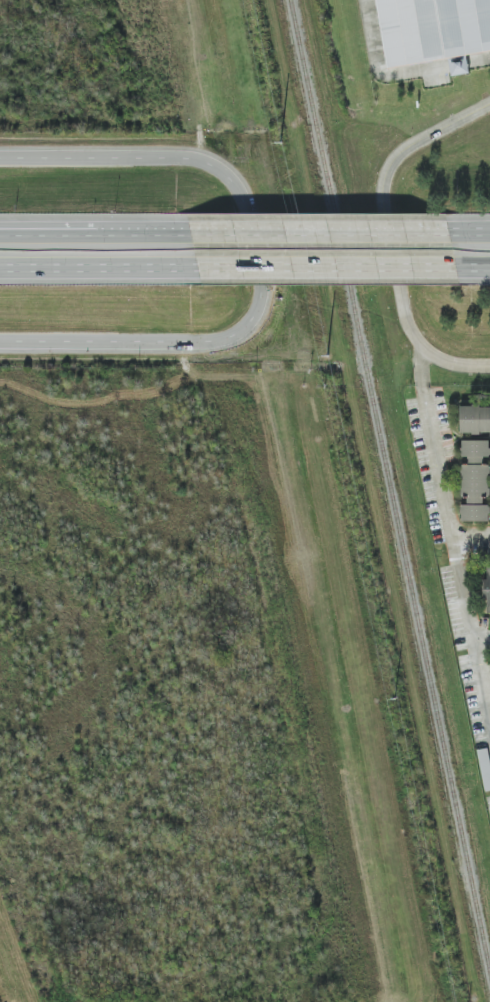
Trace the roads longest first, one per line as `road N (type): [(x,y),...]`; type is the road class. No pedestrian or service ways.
road 1 (secondary): [(0,341),(223,338),(252,319),(261,296),(248,203),(228,174),(204,160),(0,157)]
road 2 (tertiary): [(489,366),(453,364),(413,336),(382,204),(394,156),(489,104)]
road 3 (motorway): [(452,235),(176,234)]
road 4 (motorway): [(177,268),(452,265)]
road 5 (motorway): [(0,270),(177,268)]
road 6 (motorway): [(176,234),(54,237)]

